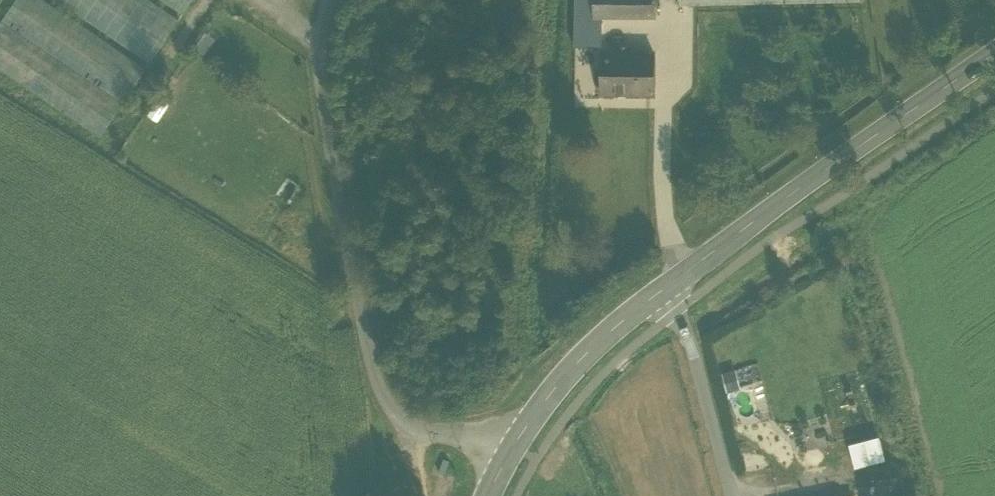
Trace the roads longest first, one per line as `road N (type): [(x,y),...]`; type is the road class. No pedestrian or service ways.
road 1 (track): [(516,440),(410,419),(390,402),(353,268),(326,116),(324,26),(336,0)]
road 2 (secondary): [(994,51),(674,281)]
road 3 (secondary): [(674,281),(590,347),(516,440),(490,495)]
road 4 (residential): [(734,495),(674,281)]

